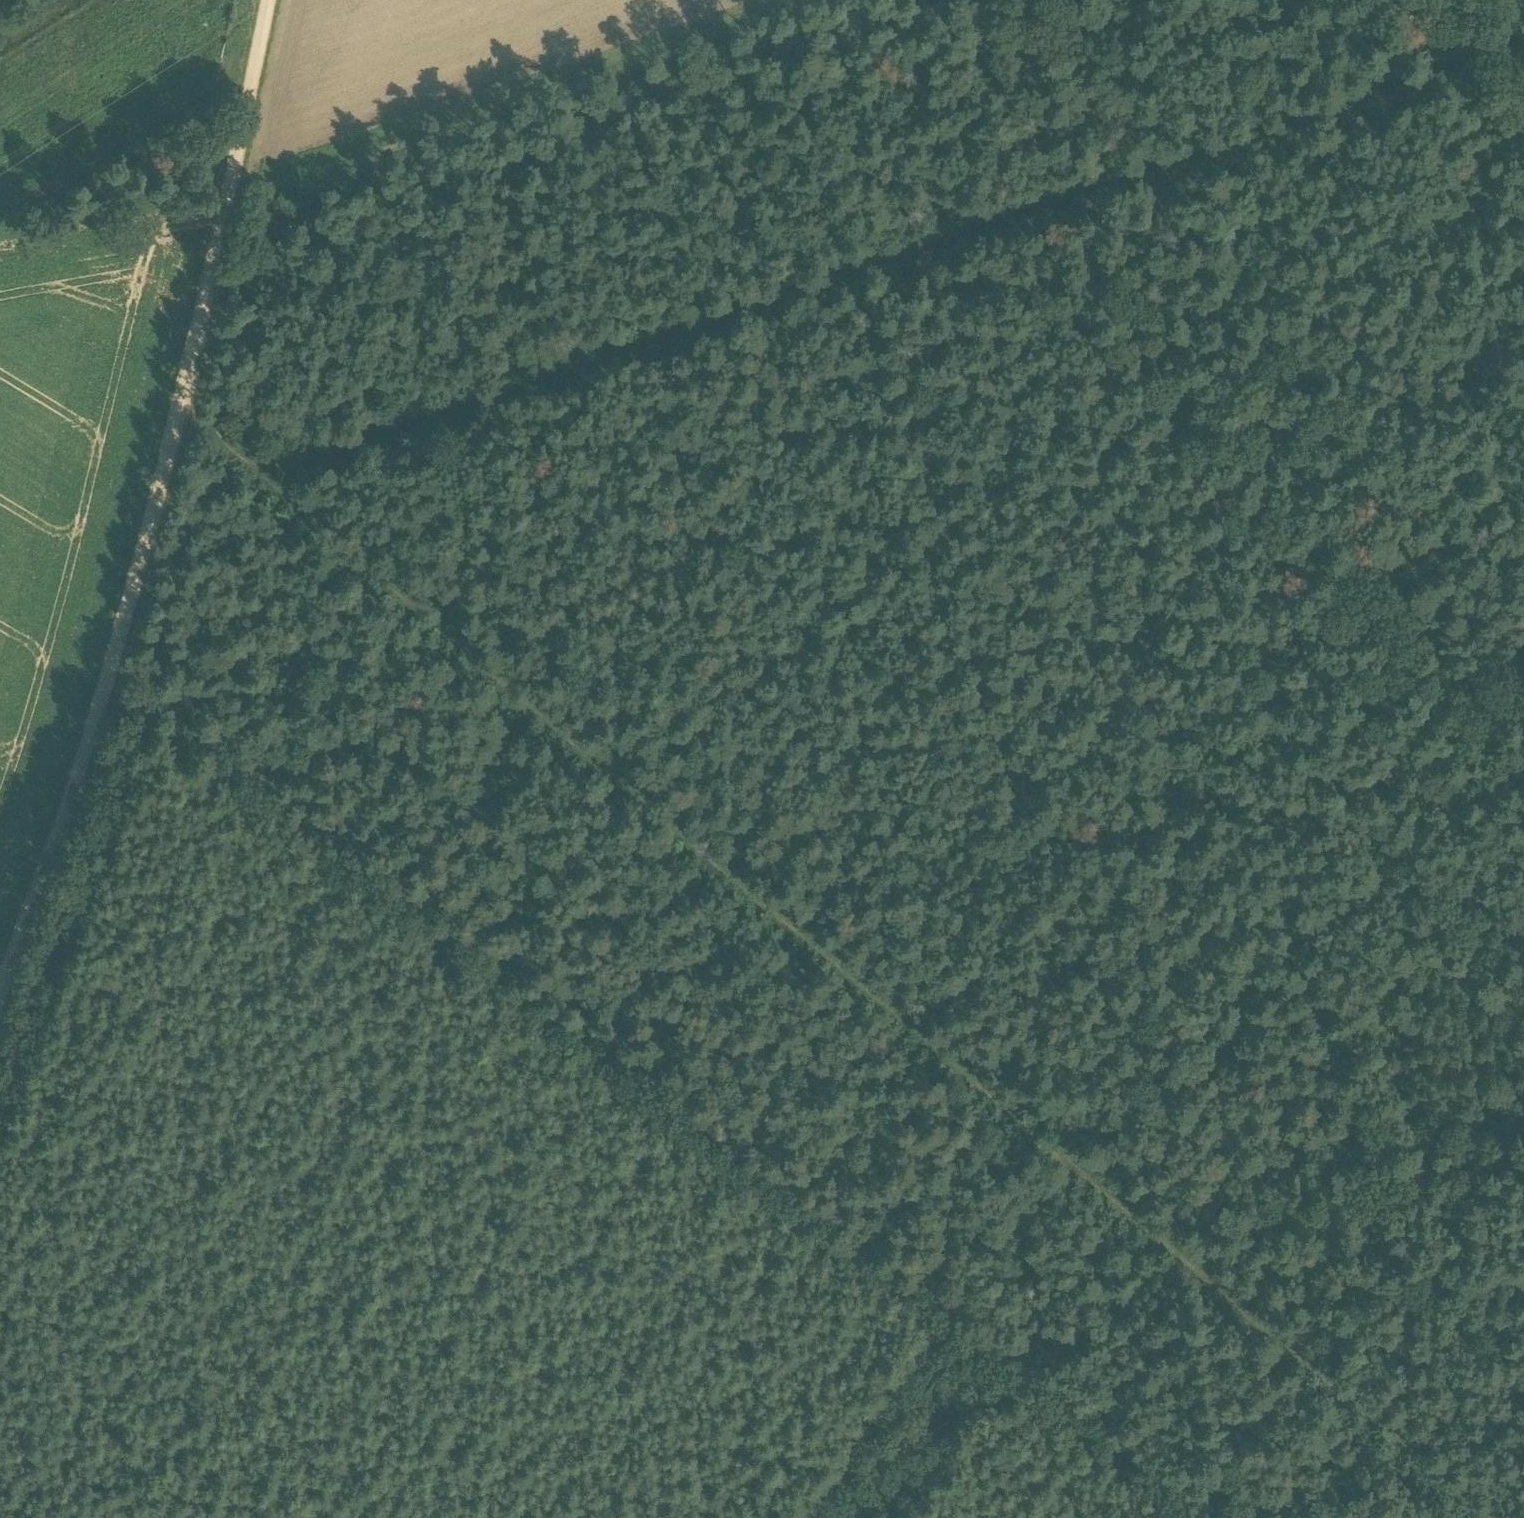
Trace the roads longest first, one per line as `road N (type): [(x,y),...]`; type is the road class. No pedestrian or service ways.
road 1 (track): [(270,0),(181,411),(68,811),(0,992)]
road 2 (track): [(908,260),(1523,993)]

